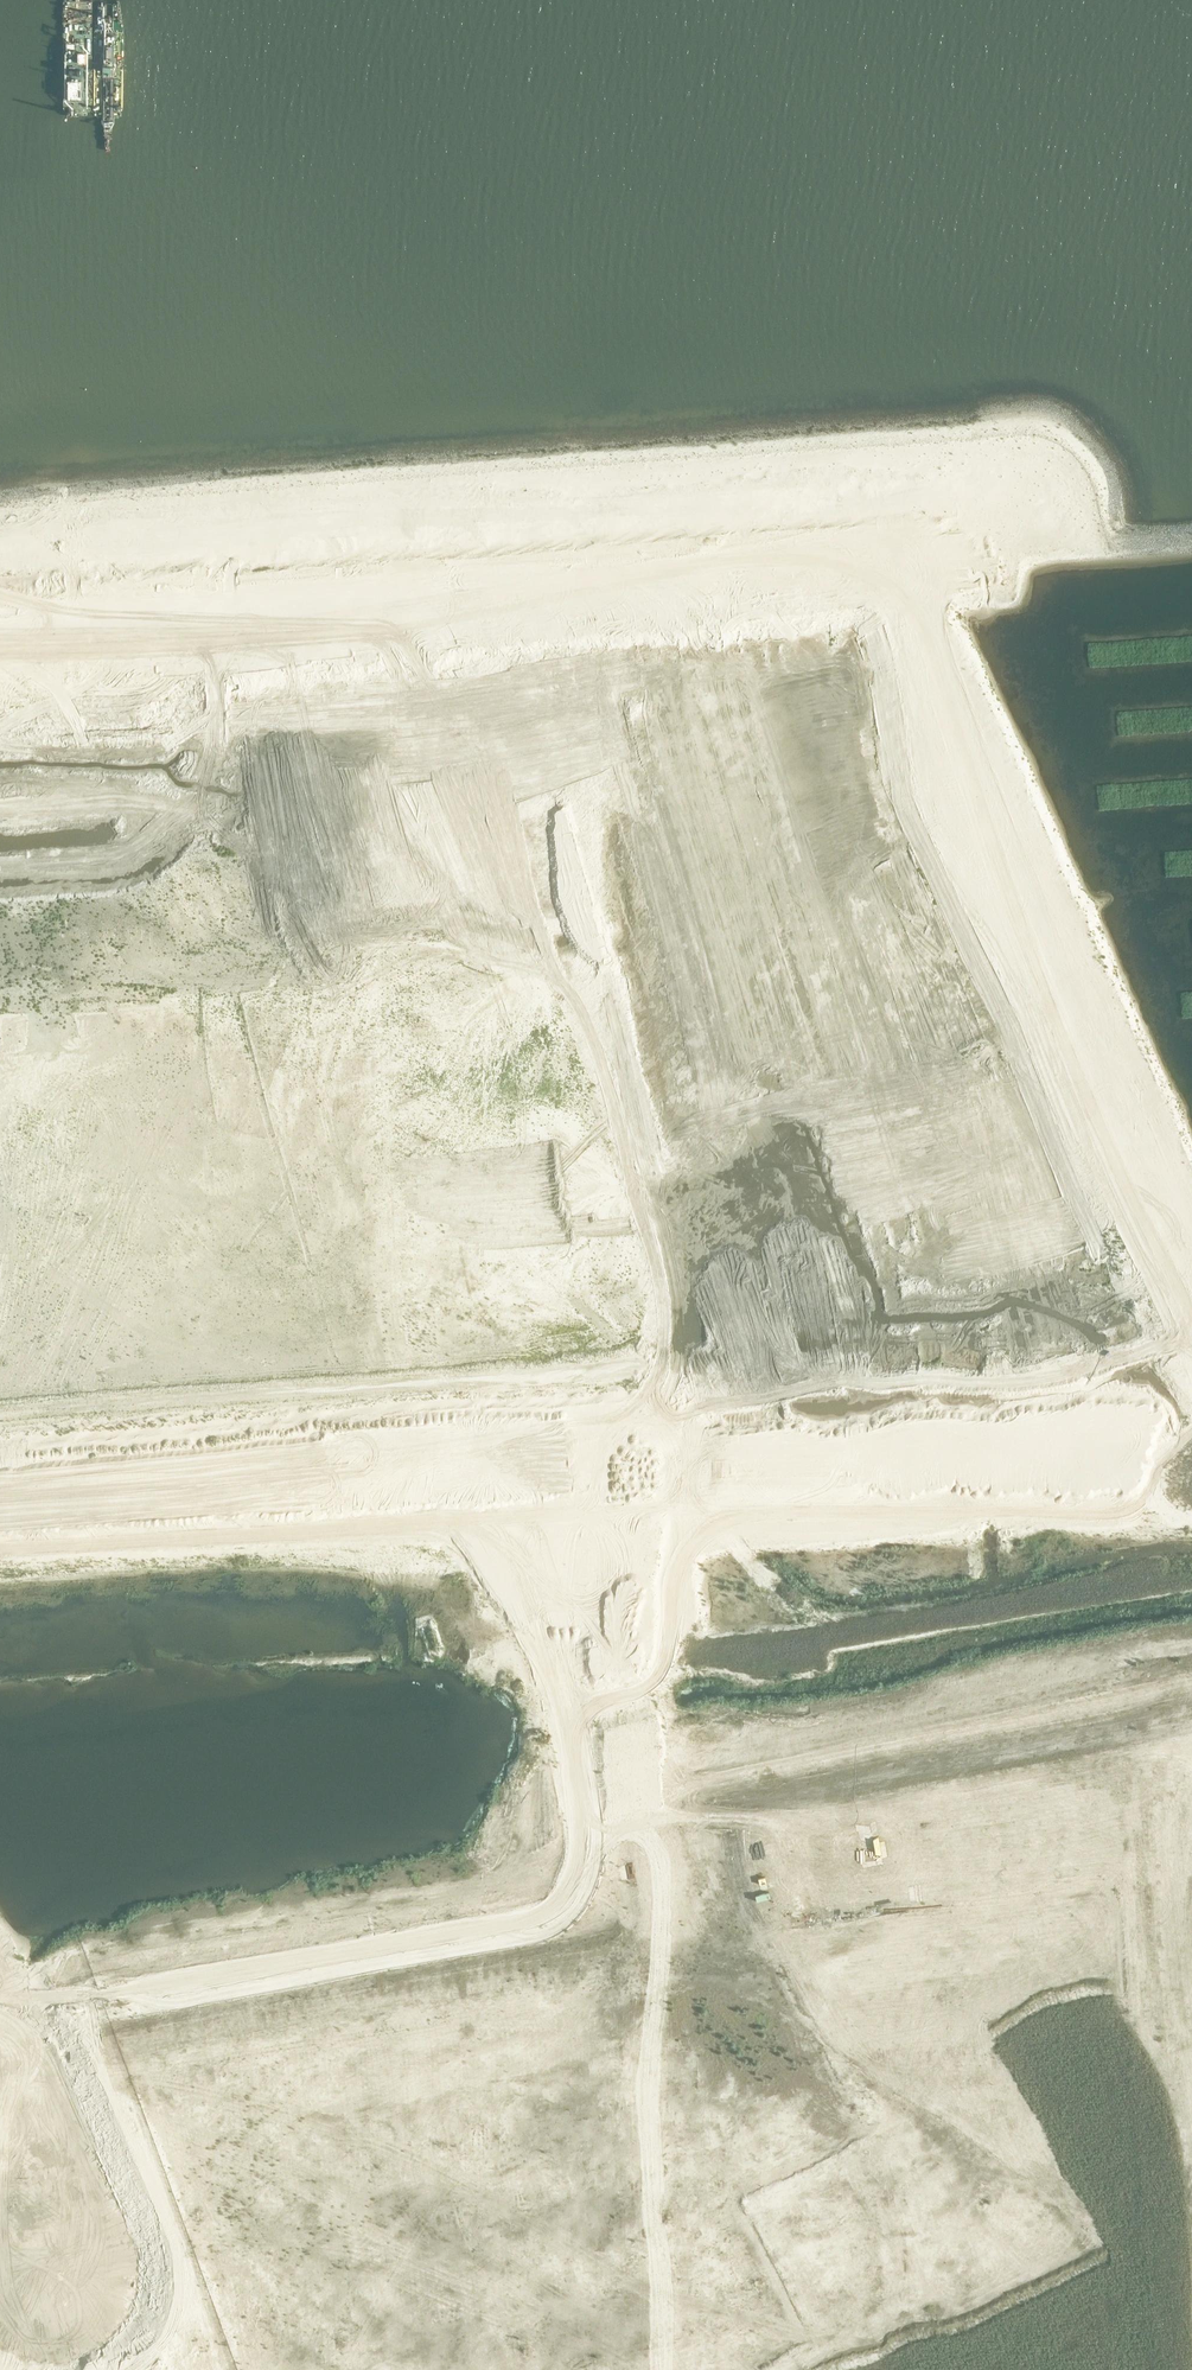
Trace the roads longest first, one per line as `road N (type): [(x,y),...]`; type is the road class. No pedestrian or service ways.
road 1 (tertiary): [(650,1956),(0,2072)]
road 2 (tertiary): [(645,1882),(613,1366)]
road 3 (tertiary): [(176,2369),(585,2148)]
road 4 (residential): [(762,1861),(900,2143)]
road 5 (residential): [(1050,1814),(1191,2091)]
road 6 (residential): [(659,2107),(723,2120),(829,2329)]
road 7 (residential): [(1050,1814),(762,1861)]
road 8 (residential): [(585,2148),(691,2369)]
road 9 (tertiary): [(659,2107),(650,1956)]
road 10 (residential): [(1191,1786),(1050,1814)]

